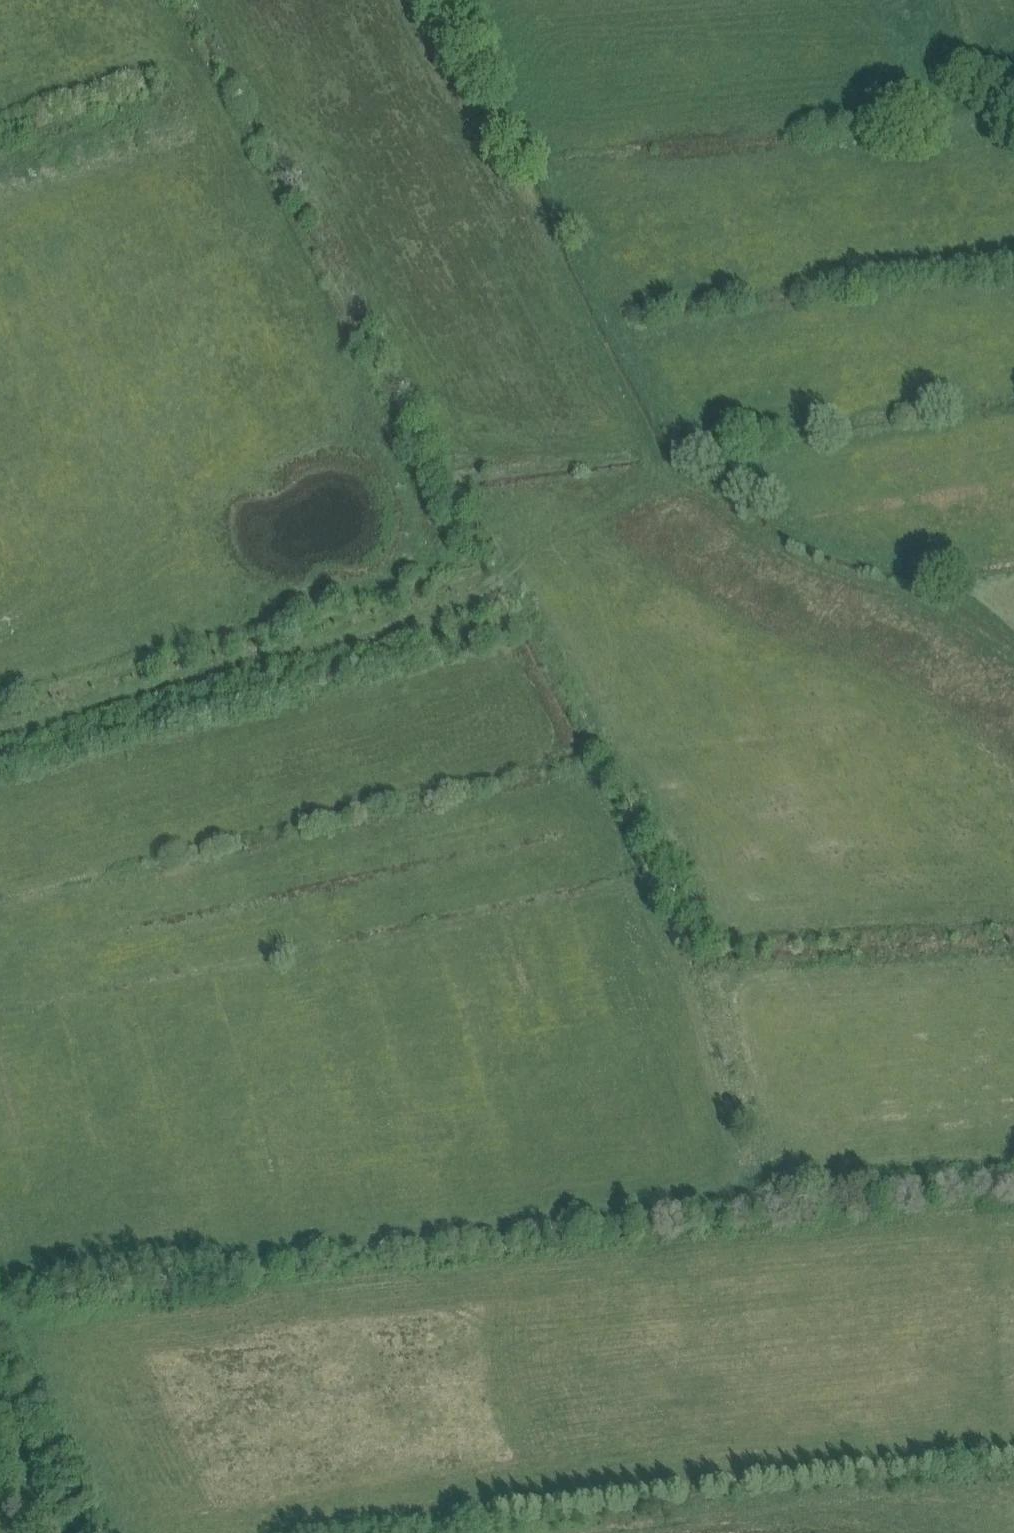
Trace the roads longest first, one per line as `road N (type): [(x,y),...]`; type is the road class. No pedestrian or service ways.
road 1 (track): [(0,734),(474,611),(512,579)]
road 2 (track): [(59,1532),(0,1414)]

